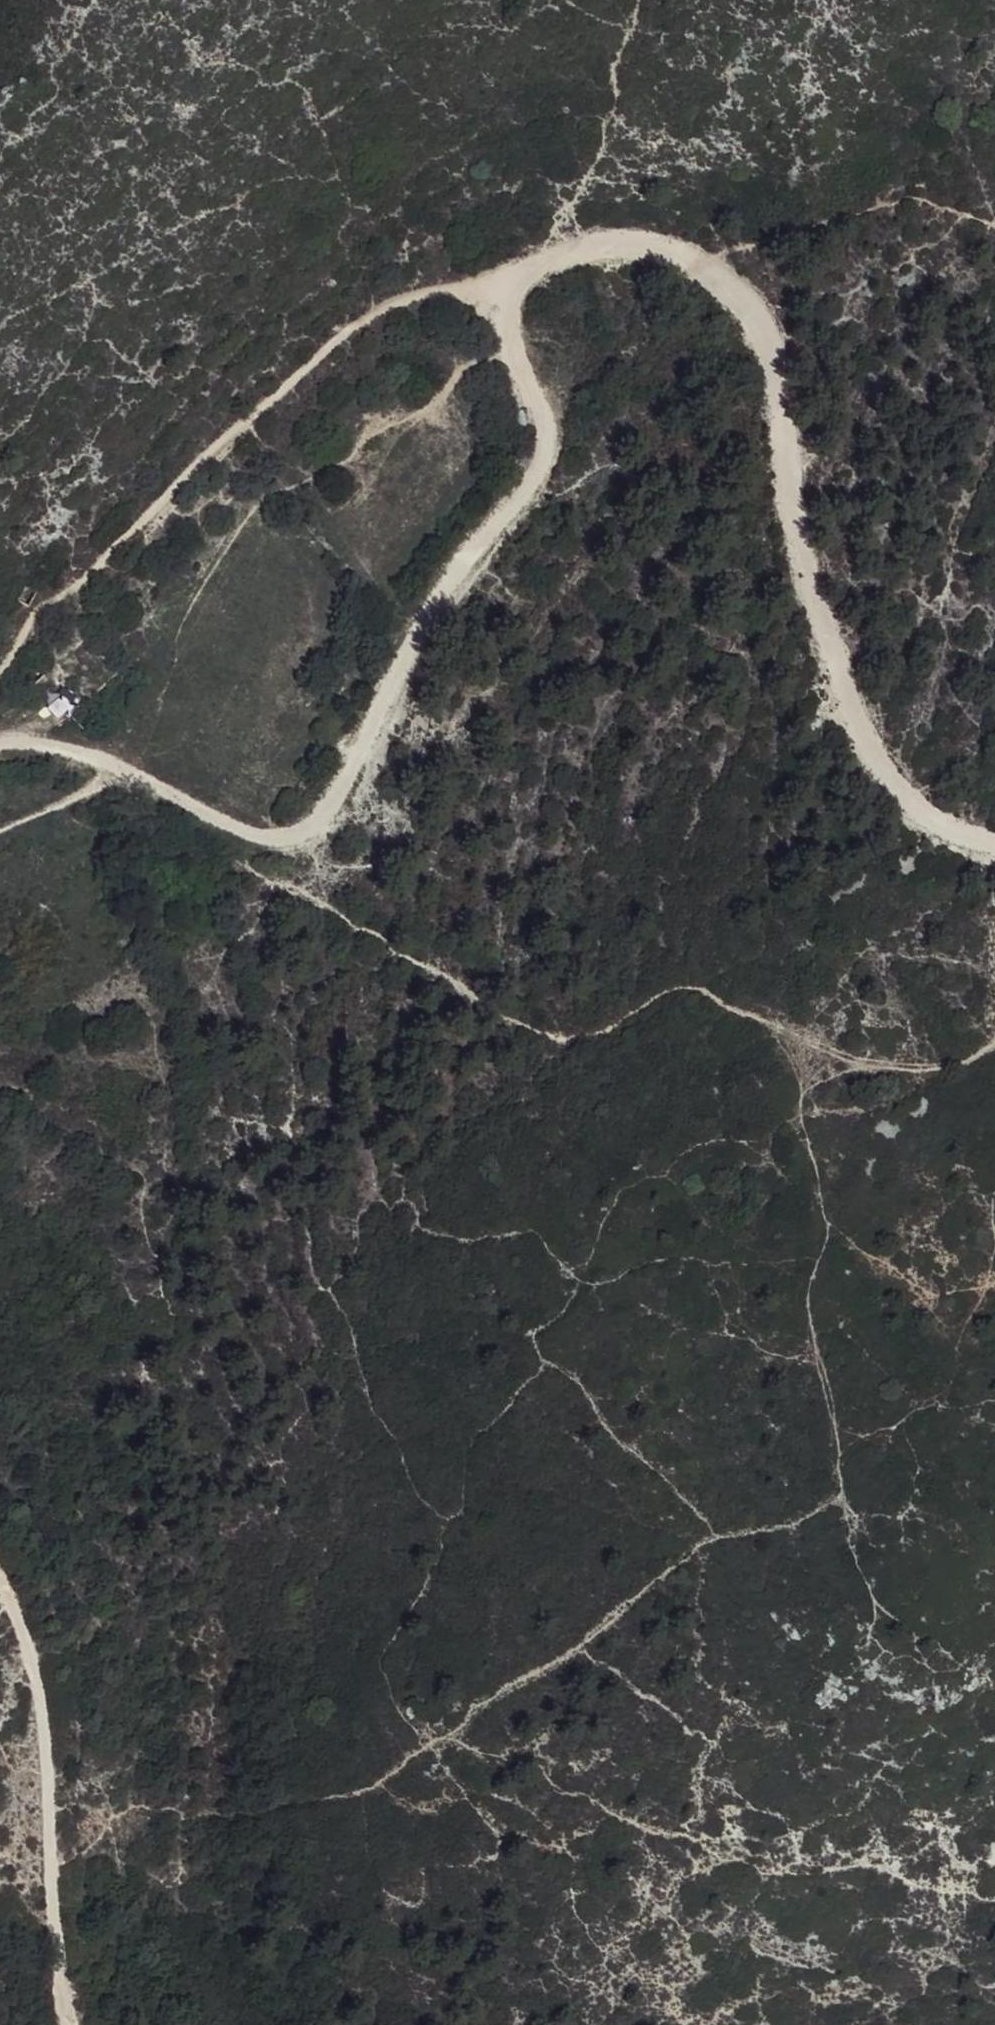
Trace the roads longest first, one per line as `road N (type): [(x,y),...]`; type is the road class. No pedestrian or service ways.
road 1 (track): [(0,747),(50,746),(114,758),(211,810),(281,834),(330,817),(368,758),(441,597),(548,452),(542,406),(506,331),(511,283),(594,247),(694,257),(748,291),(785,402),(818,638),(879,758),(934,817),(962,833),(994,837)]
road 2 (track): [(86,2024),(42,1684),(0,1578)]

